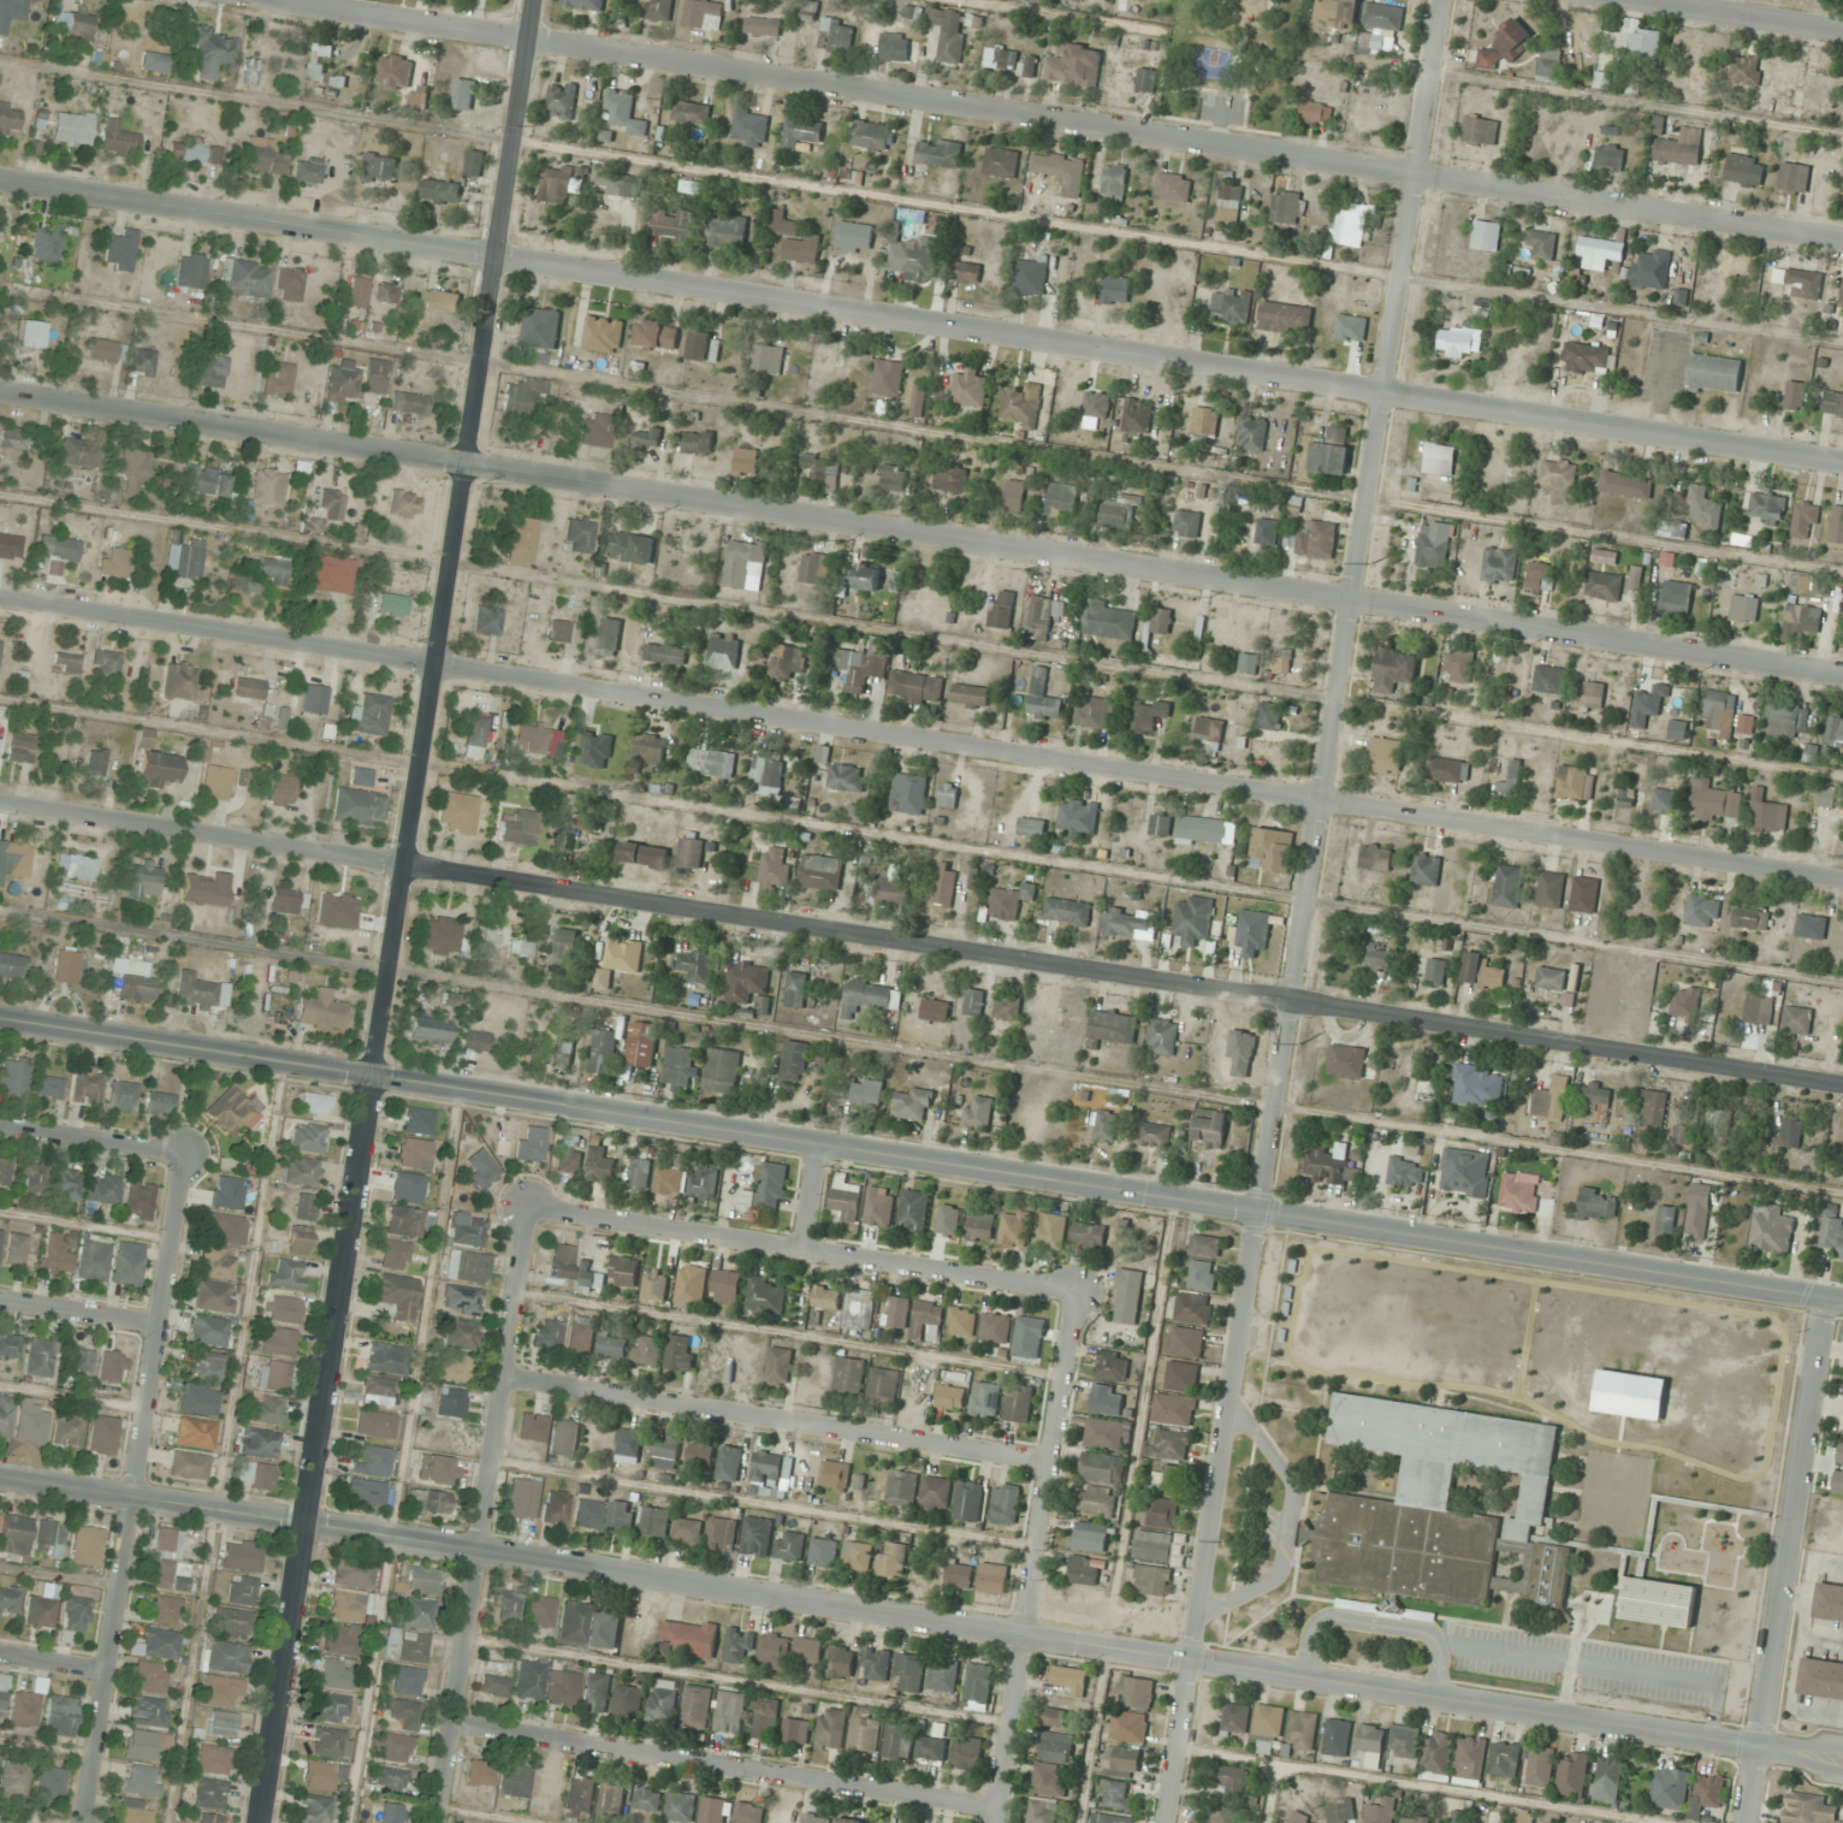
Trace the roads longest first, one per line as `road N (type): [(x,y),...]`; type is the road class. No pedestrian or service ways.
road 1 (tertiary): [(1842,1307),(1263,1212),(0,1025)]
road 2 (residential): [(1842,677),(0,395)]
road 3 (residential): [(1842,463),(0,183)]
road 4 (residential): [(1842,878),(0,600)]
road 5 (residential): [(1842,1083),(0,806)]
road 6 (residential): [(0,1481),(1842,1757)]
road 7 (residential): [(1441,0),(1235,1417),(1165,1822)]
road 8 (residential): [(537,0),(266,1822)]
road 9 (residential): [(1842,239),(259,0)]
road 10 (residential): [(185,1158),(92,1822)]
road 11 (residential): [(529,1208),(440,1822)]
road 12 (residential): [(529,1208),(1083,1290)]
road 13 (residential): [(452,1732),(1000,1812)]
road 14 (residential): [(510,1379),(1051,1468)]
road 15 (residential): [(1083,1290),(998,1822)]
road 16 (residential): [(1825,1304),(1750,1822)]
road 17 (residential): [(1842,29),(1644,0)]
road 18 (residential): [(185,1158),(0,1126)]
road 19 (residential): [(0,1306),(164,1330)]

